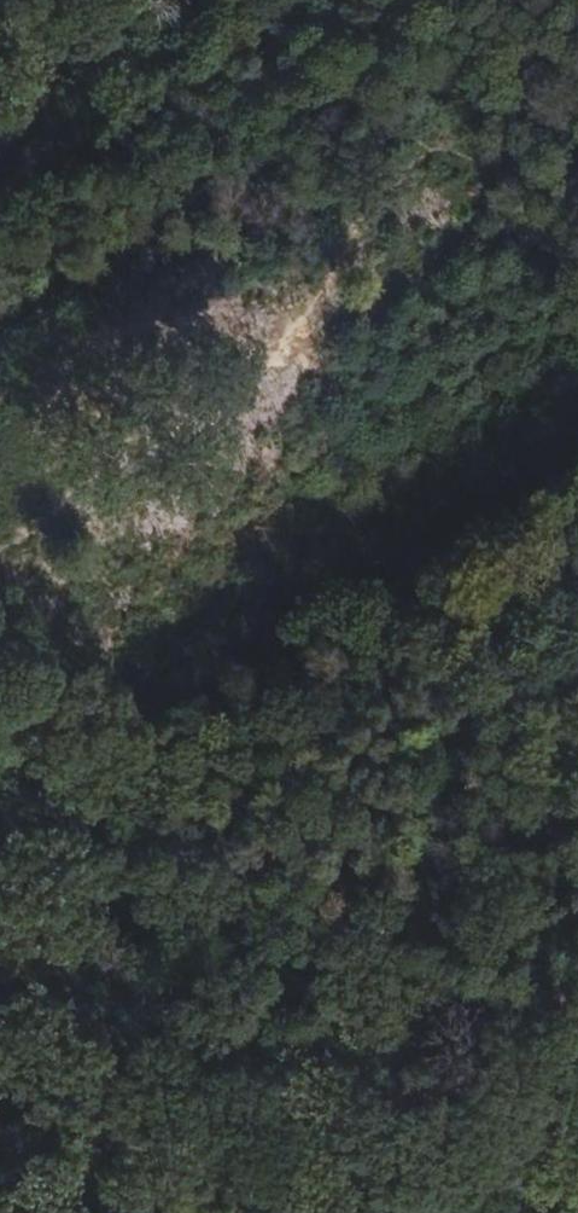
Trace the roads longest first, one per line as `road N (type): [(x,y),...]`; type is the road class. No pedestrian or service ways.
road 1 (unclassified): [(0,132),(68,0)]

